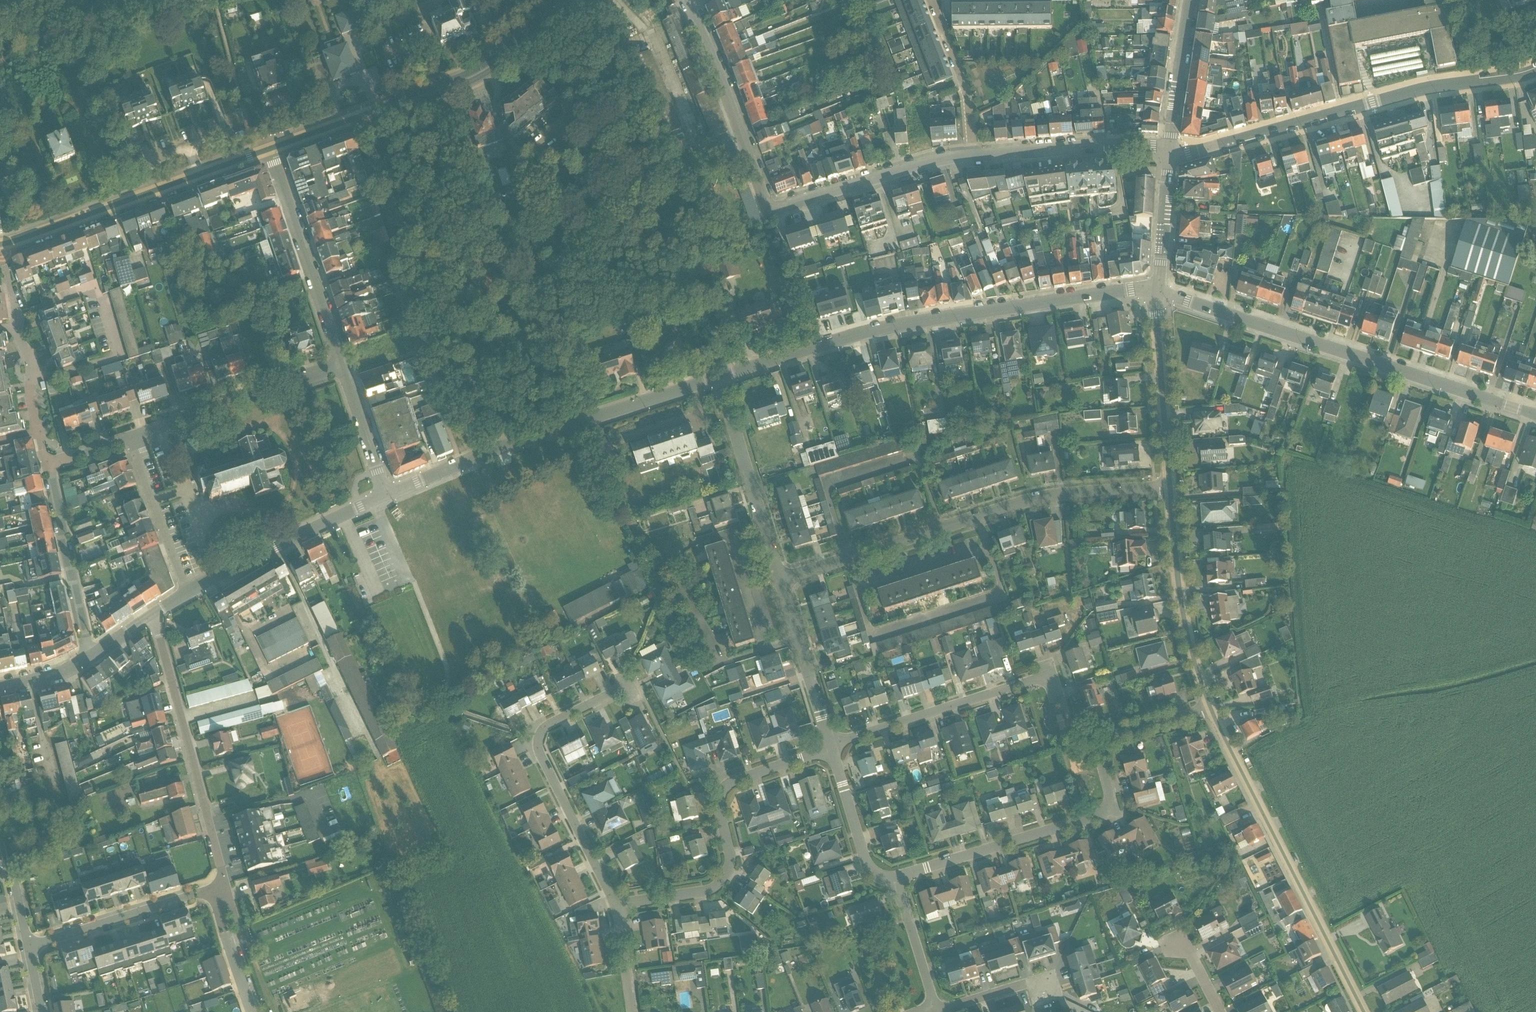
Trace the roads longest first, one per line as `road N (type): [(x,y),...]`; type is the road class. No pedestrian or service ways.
road 1 (residential): [(1153,291),(877,331),(720,382)]
road 2 (residential): [(971,158),(772,209),(684,0)]
road 3 (residential): [(1167,485),(1061,496),(775,580)]
road 4 (residential): [(1535,415),(1153,291)]
road 5 (residential): [(895,879),(1097,816),(1110,804),(1101,761),(1108,741),(1207,707)]
road 6 (residential): [(1535,73),(1422,91),(1189,154),(1169,152)]
road 7 (residential): [(720,382),(385,495)]
road 8 (residential): [(1364,1011),(1207,707)]
road 9 (secondary): [(271,151),(472,78),(572,0)]
road 10 (residential): [(831,751),(719,794),(729,863),(717,887),(614,907)]
road 11 (residential): [(614,907),(536,740),(544,728),(635,684)]
road 12 (residential): [(215,892),(224,877),(152,614)]
road 13 (secondary): [(0,246),(271,151)]
road 14 (residential): [(829,747),(1052,675)]
road 15 (residential): [(1207,707),(1174,576),(1167,485)]
road 16 (residential): [(271,151),(341,366)]
road 17 (residential): [(129,437),(341,366)]
road 18 (residential): [(0,246),(30,360),(45,464)]
road 19 (residential): [(385,495),(186,594)]
road 20 (residential): [(720,382),(775,580)]
road 21 (residential): [(1169,152),(1124,146),(971,158)]
road 22 (residential): [(45,464),(88,658)]
road 23 (residential): [(27,946),(215,892)]
road 24 (residential): [(1167,485),(1153,291)]
road 25 (residential): [(775,580),(829,747)]
road 26 (residential): [(129,437),(186,594)]
road 27 (residential): [(932,0),(968,94),(971,158)]
road 28 (residential): [(1189,0),(1169,152)]
road 29 (residential): [(831,751),(868,867),(895,879)]
road 30 (residential): [(1169,152),(1153,291)]
road 31 (residential): [(341,366),(385,495)]
road 32 (residential): [(895,879),(933,1005)]
road 33 (residential): [(215,892),(251,1011)]

